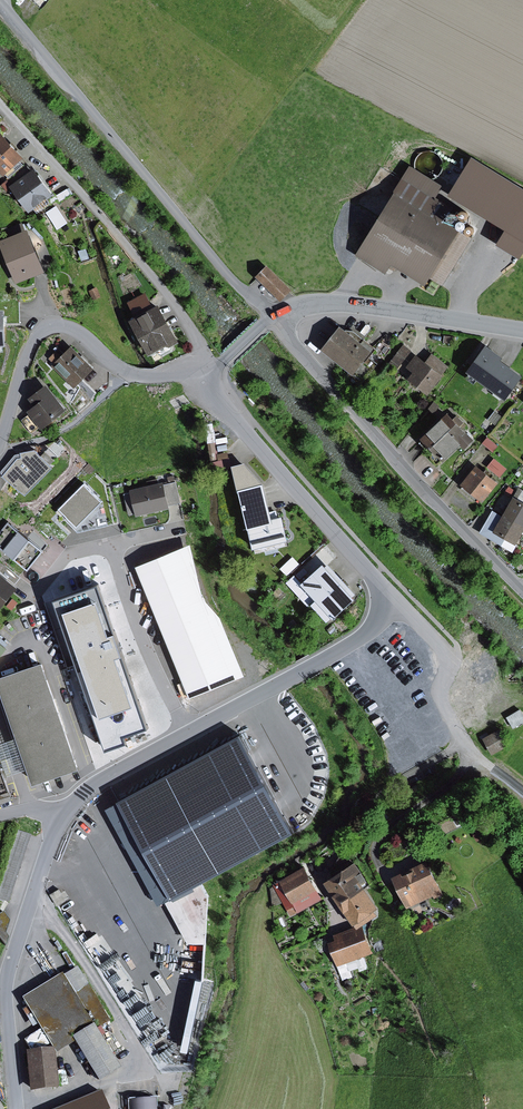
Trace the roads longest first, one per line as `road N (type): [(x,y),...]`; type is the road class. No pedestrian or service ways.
road 1 (unclassified): [(277,315),(237,286),(0,2)]
road 2 (residential): [(277,315),(400,467),(522,590)]
road 3 (residential): [(0,104),(158,283),(195,335),(204,370)]
road 4 (residential): [(17,1108),(5,1002),(11,959),(61,816)]
road 5 (tertiary): [(204,370),(132,374),(72,329),(43,330),(28,352),(0,444)]
road 6 (residential): [(387,594),(207,391),(204,370)]
road 7 (residential): [(387,594),(448,657),(439,698),(462,744),(522,797)]
road 8 (residential): [(189,733),(361,637),(382,614),(387,594)]
road 9 (tertiary): [(522,331),(340,303),(277,315)]
road 10 (residential): [(189,733),(148,659),(109,544)]
road 11 (residential): [(61,816),(95,784),(189,733)]

